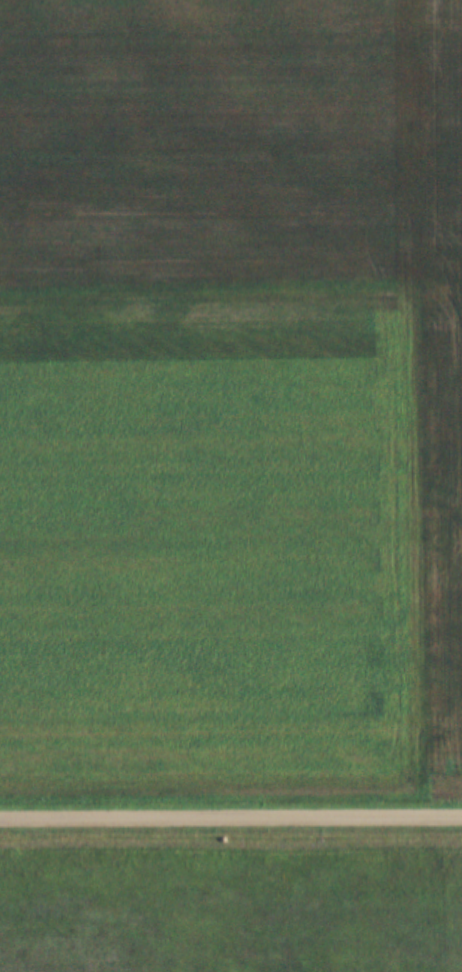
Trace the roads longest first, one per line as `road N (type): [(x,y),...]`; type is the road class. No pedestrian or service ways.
road 1 (residential): [(0,816),(461,815)]

